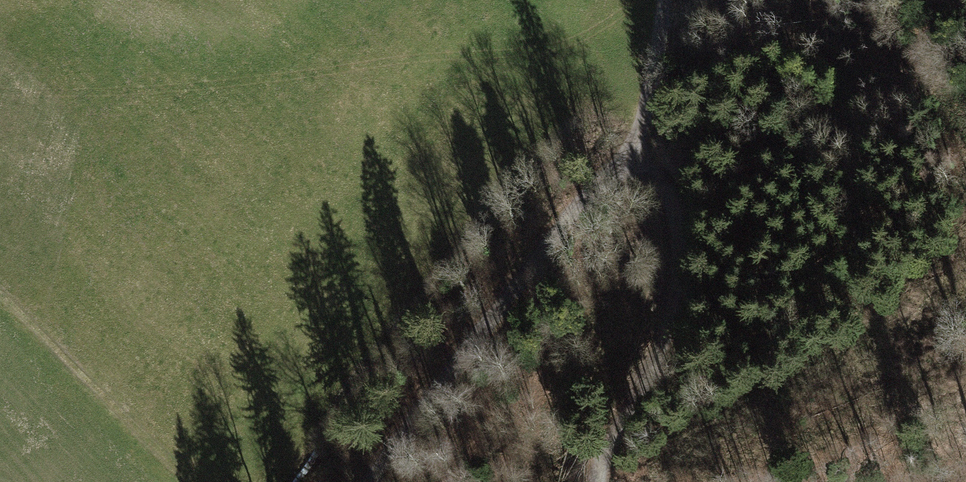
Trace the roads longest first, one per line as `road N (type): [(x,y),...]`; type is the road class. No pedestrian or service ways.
road 1 (track): [(664,0),(635,143),(390,481)]
road 2 (track): [(595,481),(633,362),(672,307),(671,194),(635,143)]
road 3 (track): [(0,290),(196,481)]

